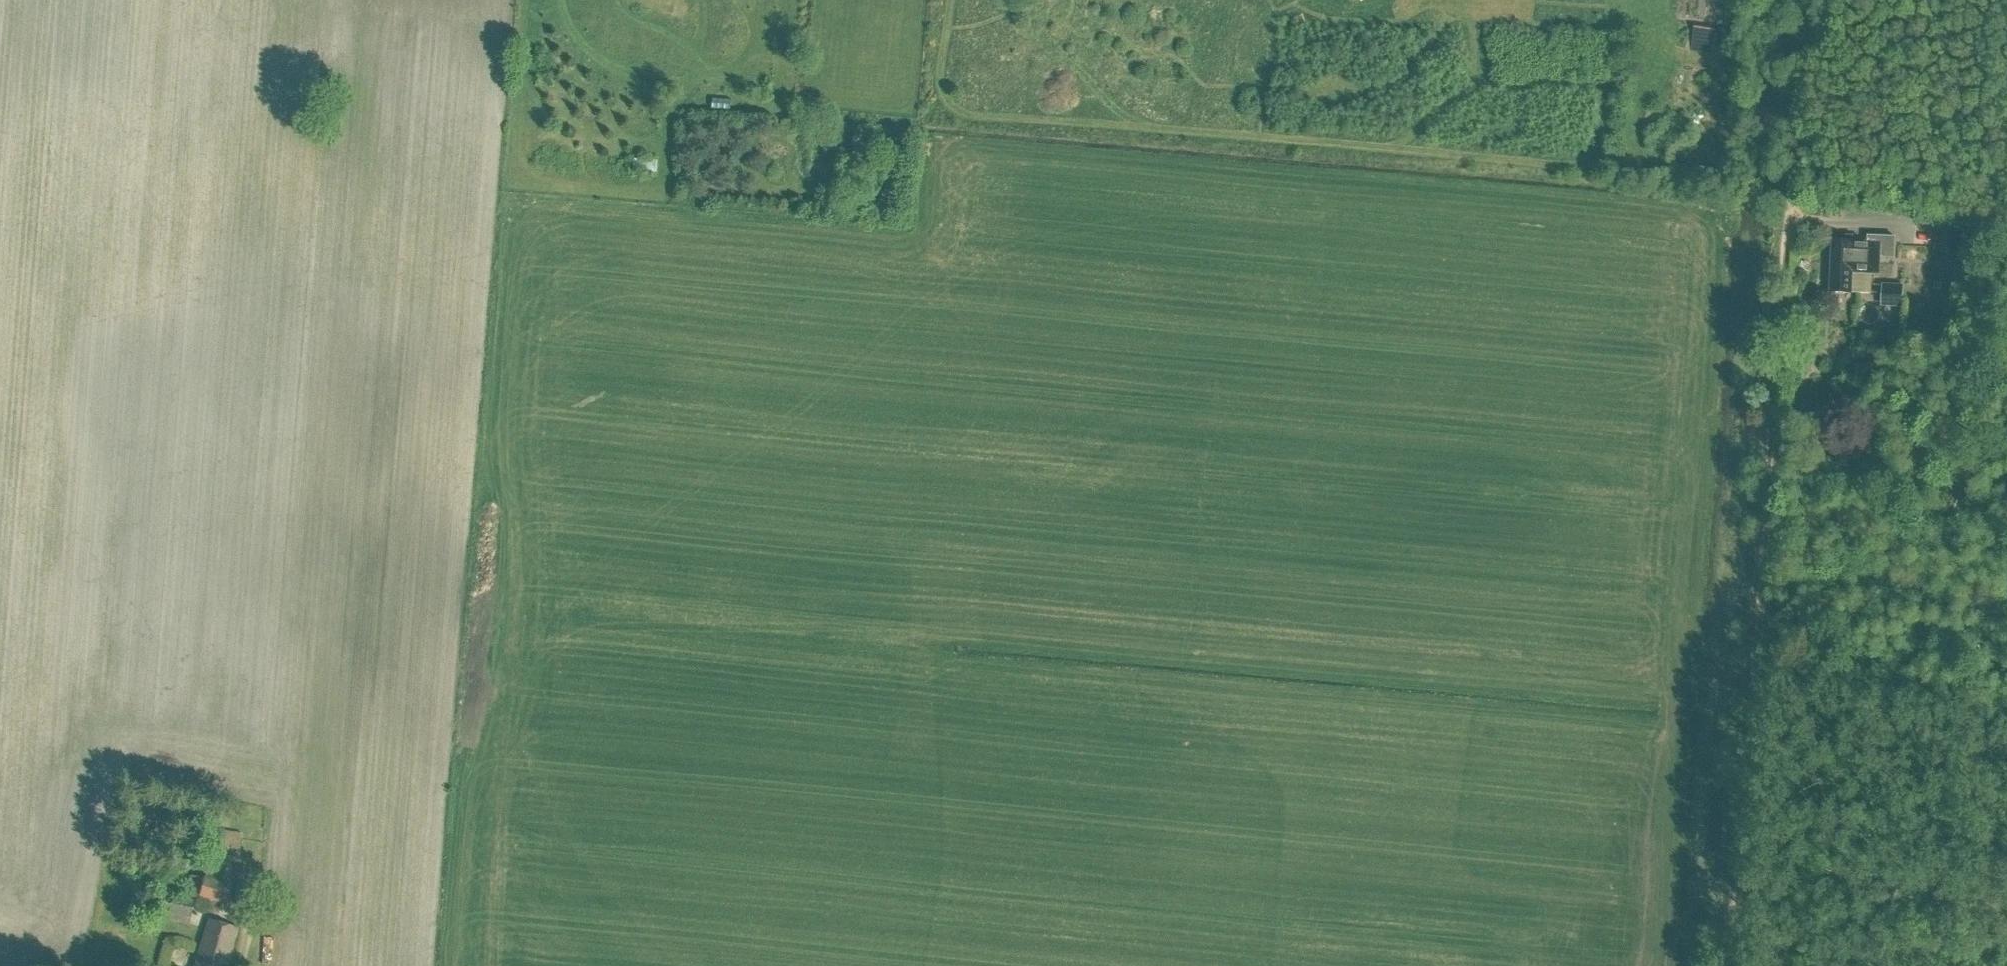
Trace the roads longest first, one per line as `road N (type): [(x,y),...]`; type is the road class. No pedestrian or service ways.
road 1 (track): [(1807,0),(1732,965)]

